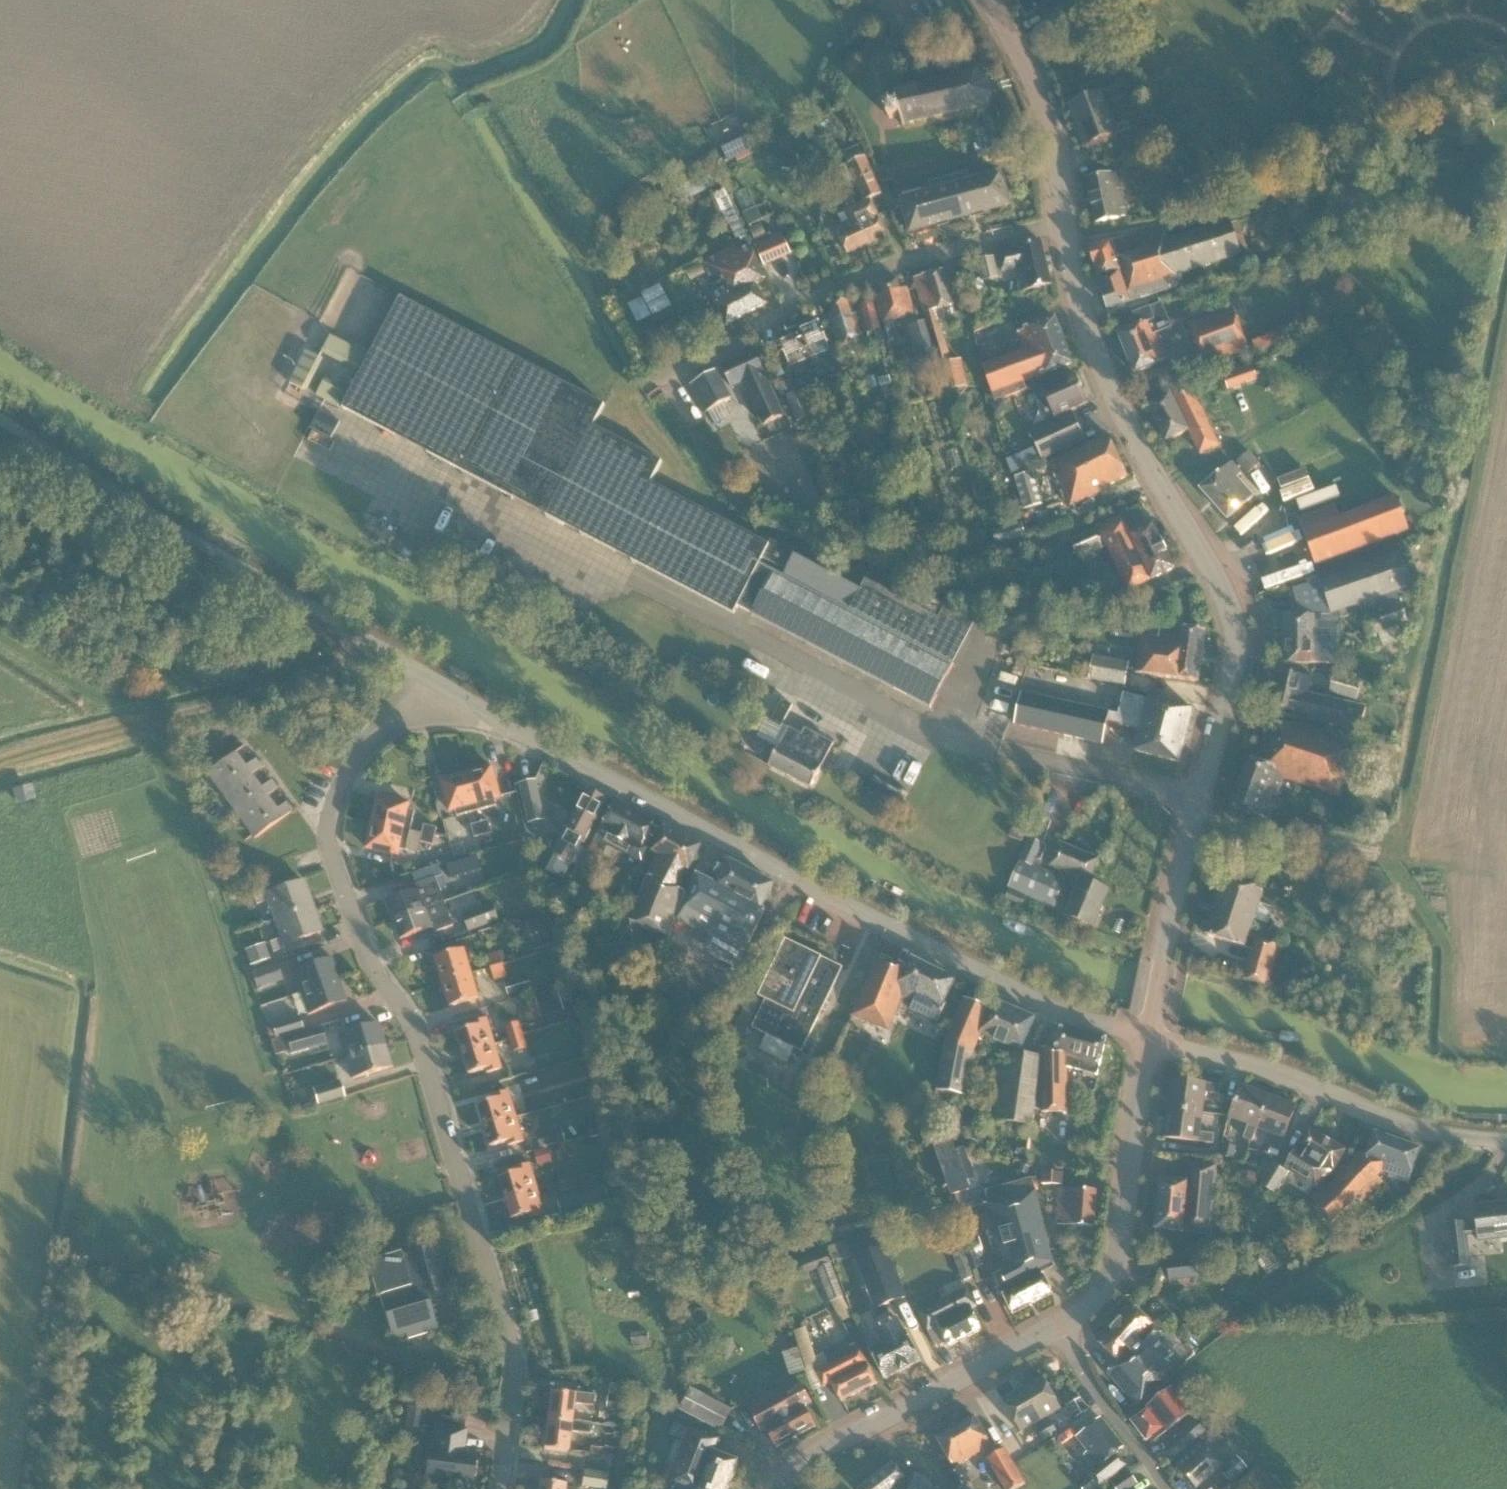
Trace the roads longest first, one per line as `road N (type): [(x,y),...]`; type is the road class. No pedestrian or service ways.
road 1 (residential): [(499,1488),(516,1355),(414,1027),(359,935),(324,838),(353,767),(430,678)]
road 2 (unclassified): [(1148,1040),(1056,1007),(866,915),(430,678)]
road 3 (secondary): [(1196,799),(1235,660),(1231,612),(1113,392),(1086,326),(1066,223)]
road 4 (residential): [(1196,799),(974,752),(660,594)]
road 5 (unclassified): [(430,678),(0,417)]
road 6 (residential): [(651,381),(874,272),(1066,223)]
road 7 (unclassified): [(1506,1138),(1457,1137),(1246,1061),(1148,1040)]
road 8 (secondary): [(776,1488),(816,1453),(1058,1324)]
road 9 (secondary): [(1058,1324),(1087,1308),(1116,1265),(1148,1040)]
road 10 (secondary): [(1148,1040),(1196,799)]
road 11 (secondary): [(1066,223),(1051,128),(1031,73),(988,0)]
road 12 (residential): [(1168,1488),(1058,1324)]

